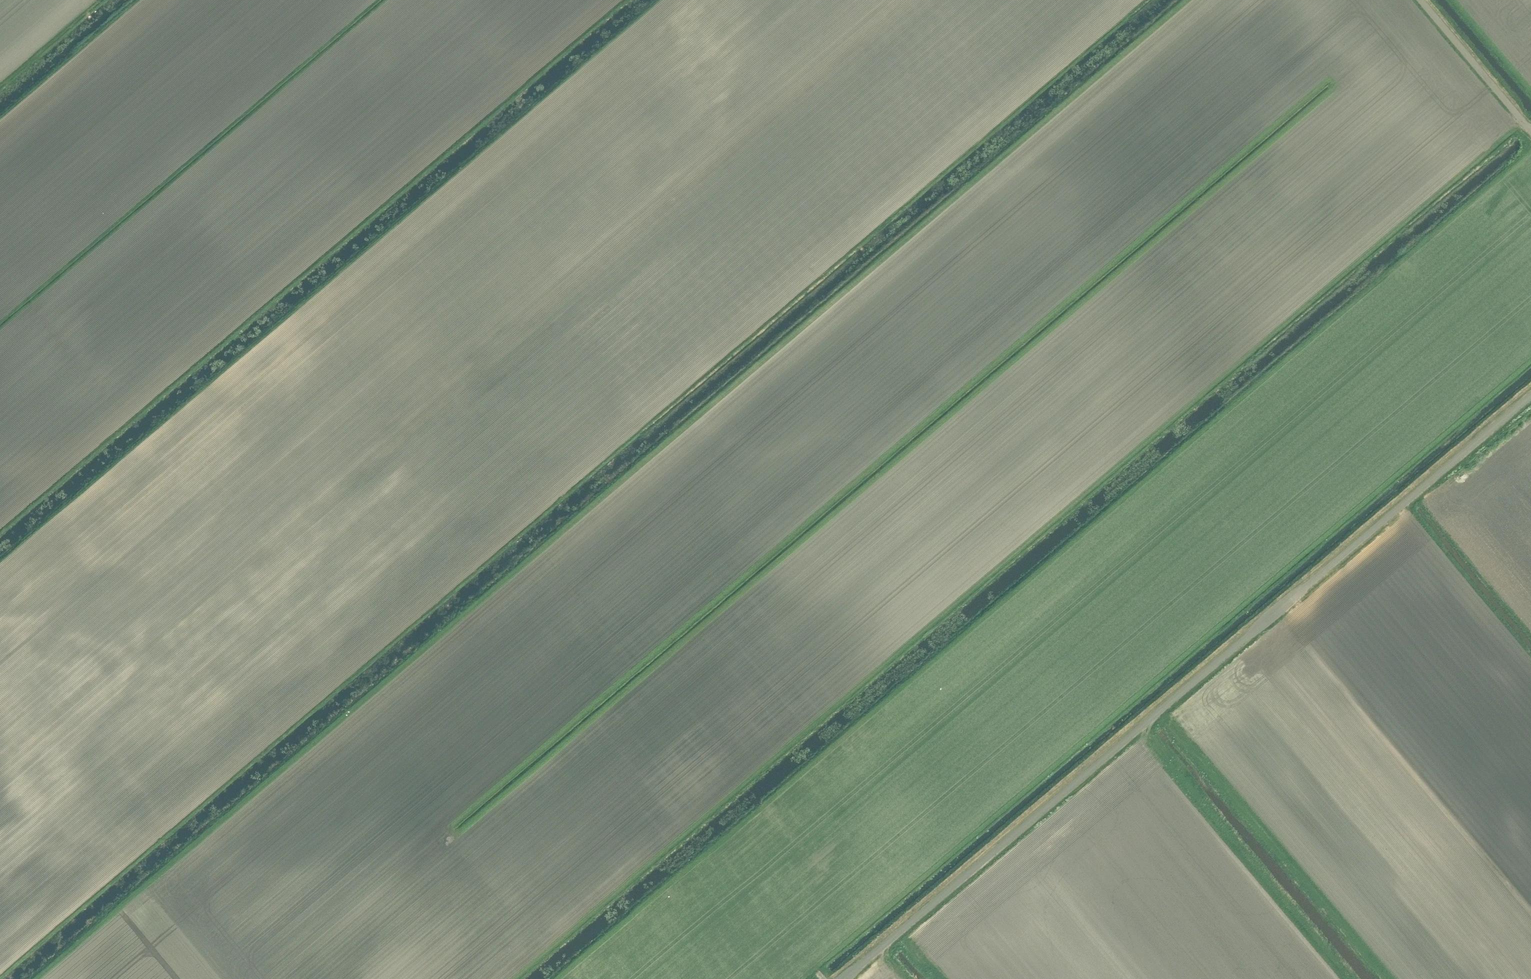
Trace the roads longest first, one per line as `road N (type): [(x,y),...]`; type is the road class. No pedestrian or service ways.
road 1 (unclassified): [(845,978),(1530,396)]
road 2 (track): [(1530,132),(1420,0)]

